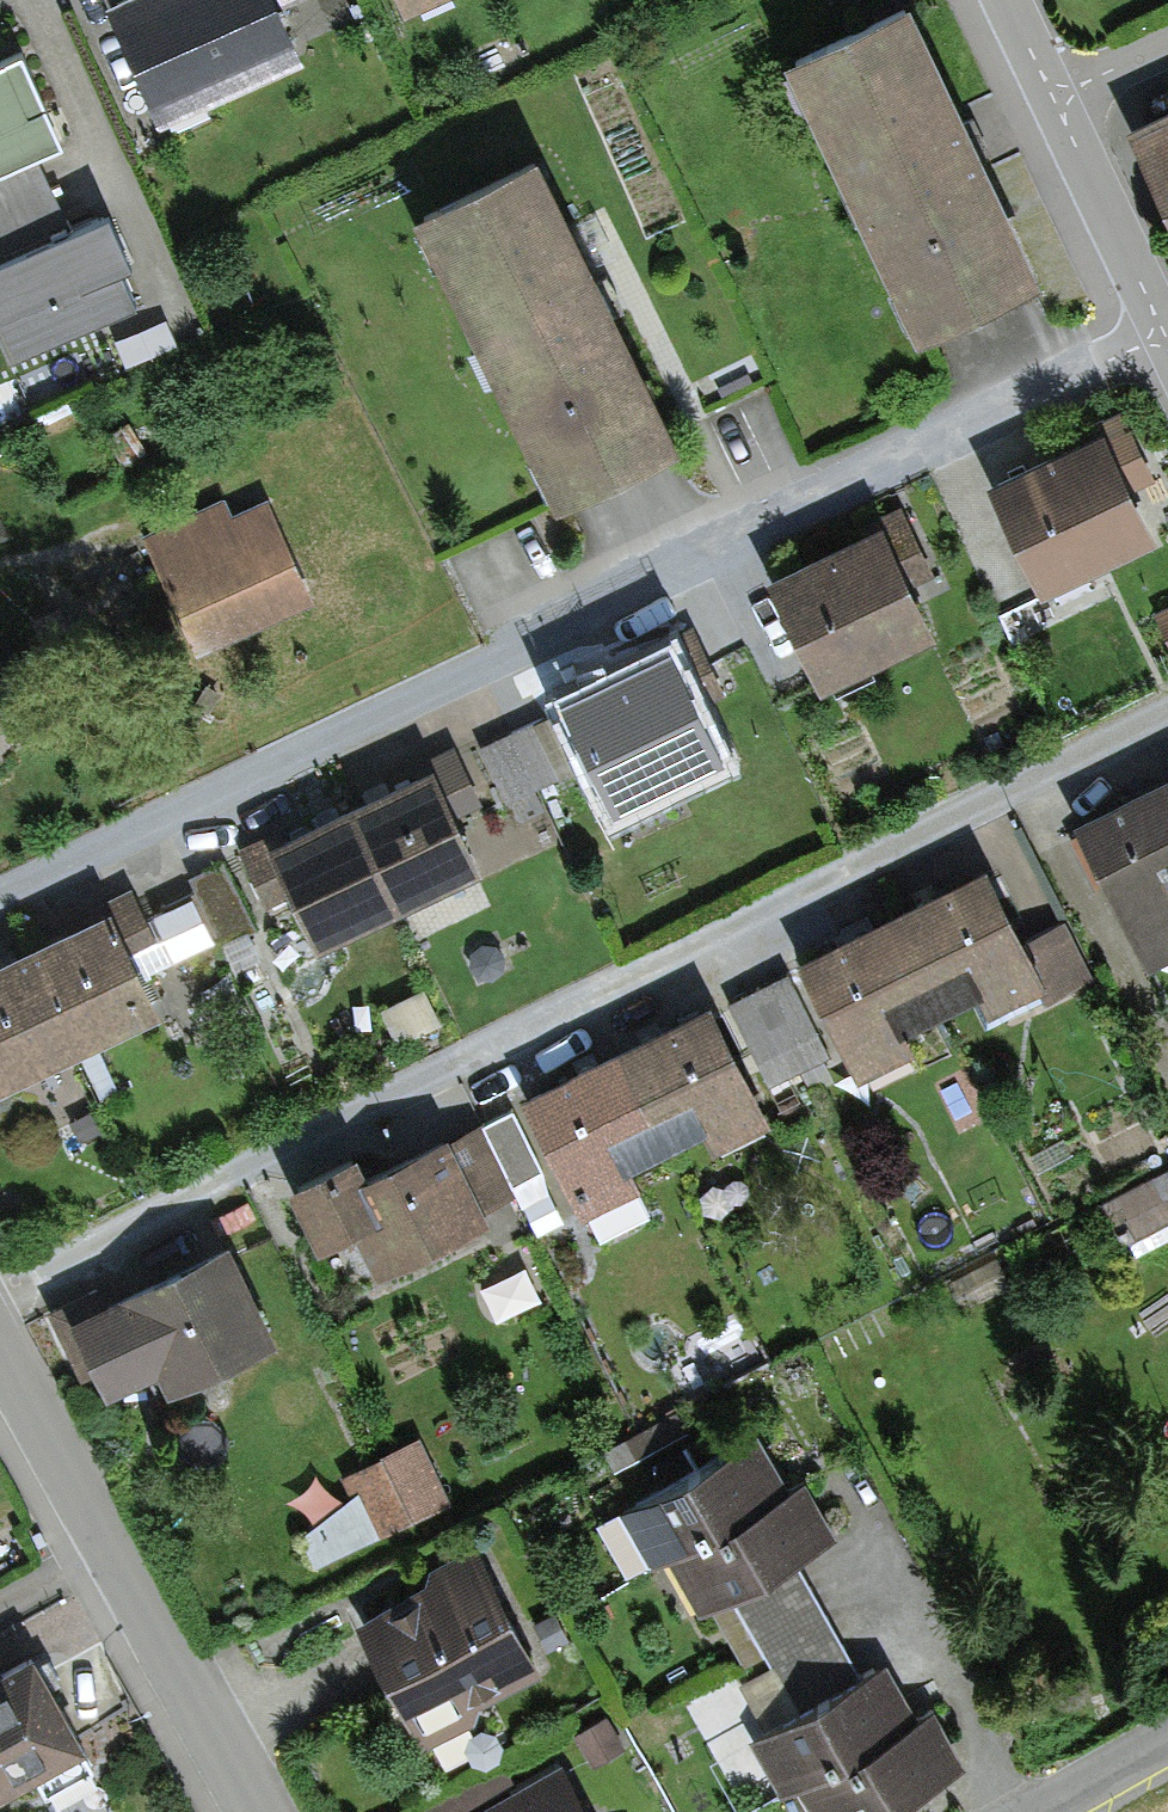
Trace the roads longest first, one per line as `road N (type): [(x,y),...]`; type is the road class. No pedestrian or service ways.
road 1 (residential): [(111,1547),(258,1811)]
road 2 (residential): [(1055,97),(1167,338)]
road 3 (residential): [(0,1350),(111,1547)]
road 4 (residential): [(1167,1747),(1053,1811)]
road 5 (residential): [(111,1547),(0,1607)]
road 6 (residential): [(1055,97),(1167,45)]

